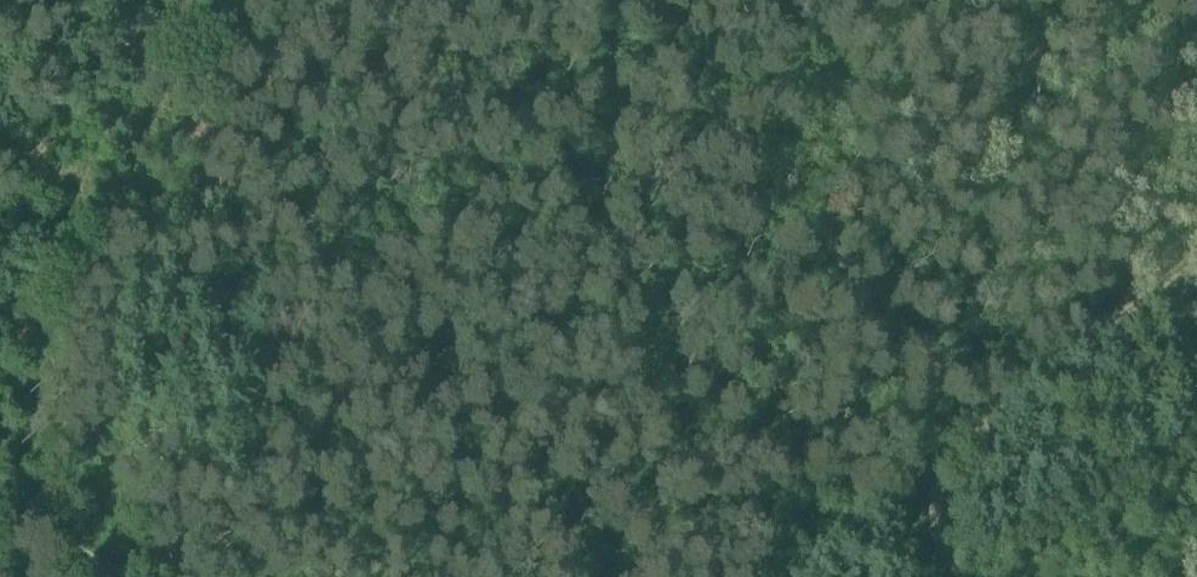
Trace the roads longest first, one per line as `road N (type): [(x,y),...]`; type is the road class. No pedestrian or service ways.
road 1 (track): [(960,576),(943,550),(943,513),(965,471),(1196,273)]
road 2 (track): [(0,506),(131,576)]

